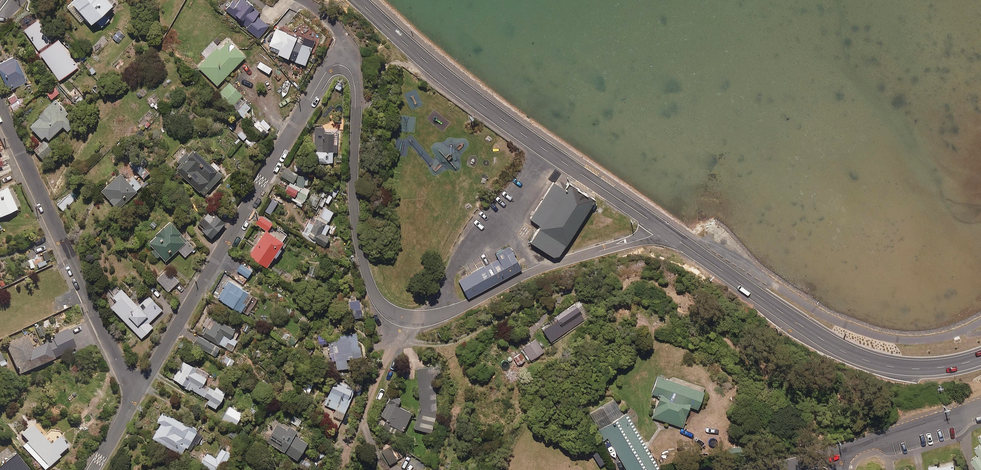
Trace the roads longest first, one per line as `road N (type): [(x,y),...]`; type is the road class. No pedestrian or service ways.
road 1 (residential): [(345,66),(355,92),(361,252),(374,295),(392,315),(447,313),(543,268),(660,228)]
road 2 (residential): [(136,397),(324,76),(345,66)]
road 3 (secondary): [(660,228),(457,87),(357,0)]
road 4 (secondary): [(980,358),(899,371),(852,356),(660,228)]
road 5 (residential): [(136,397),(0,107)]
road 6 (secondary): [(837,453),(980,405)]

